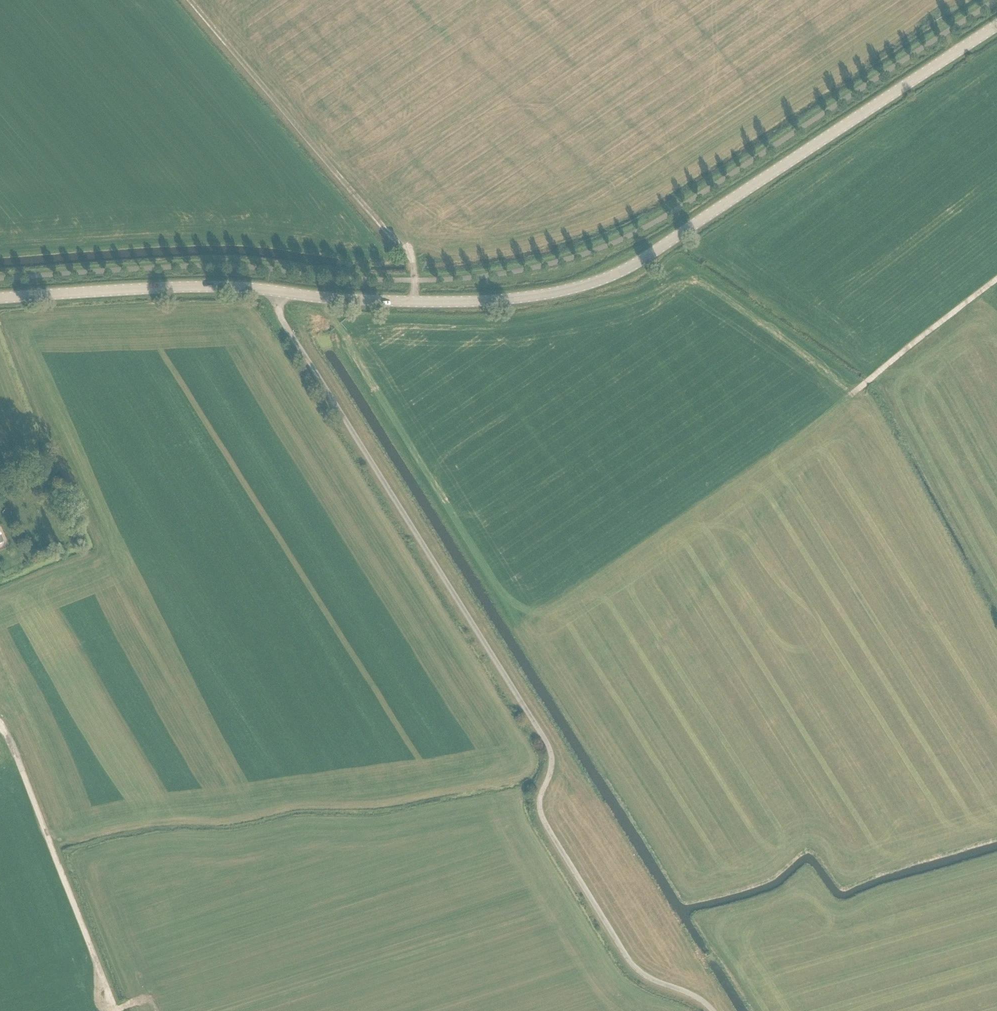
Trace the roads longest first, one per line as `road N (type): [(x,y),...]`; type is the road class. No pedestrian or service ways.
road 1 (unclassified): [(714,1010),(628,960),(541,814),(552,759),(546,742),(270,292)]
road 2 (secondary): [(270,292),(487,301),(618,274),(996,27)]
road 3 (track): [(0,722),(117,1010)]
road 4 (secondary): [(0,298),(206,287),(270,292)]
road 5 (track): [(996,279),(859,388)]
road 6 (track): [(340,179),(416,261),(413,302)]

